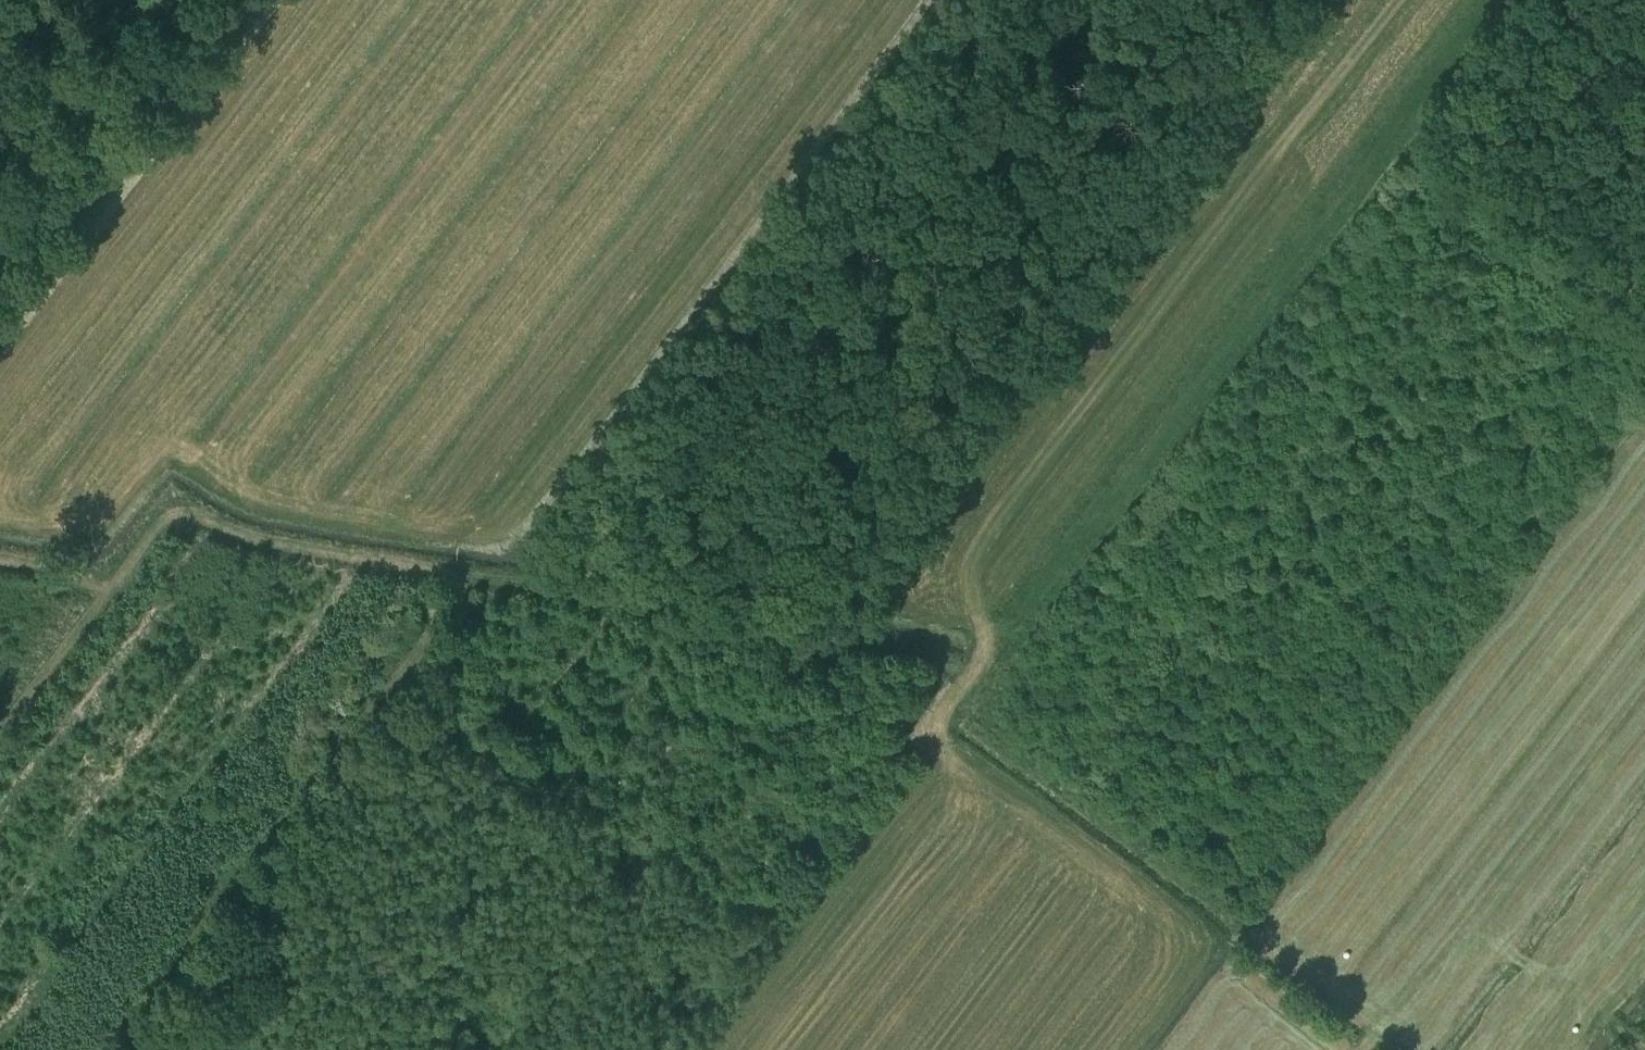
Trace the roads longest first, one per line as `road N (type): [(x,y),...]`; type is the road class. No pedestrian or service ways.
road 1 (track): [(108,1049),(473,575)]
road 2 (track): [(177,504),(0,729)]

